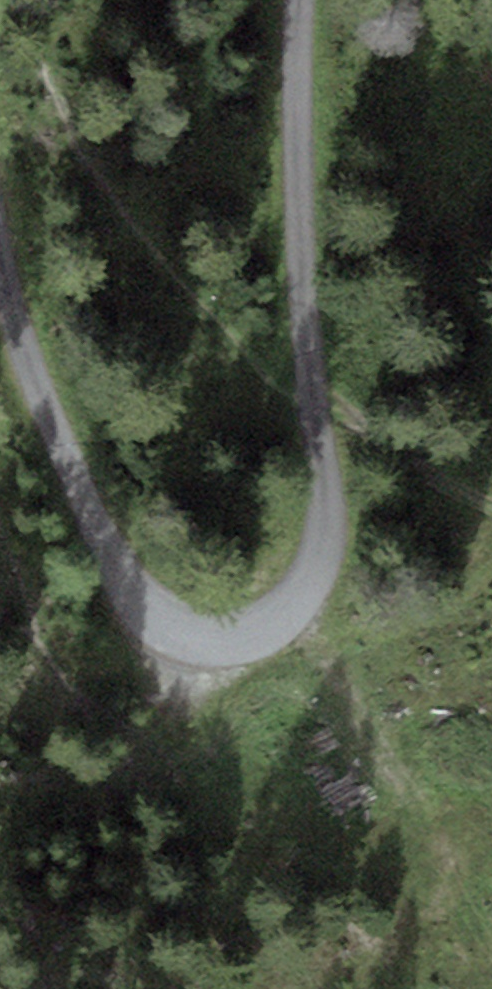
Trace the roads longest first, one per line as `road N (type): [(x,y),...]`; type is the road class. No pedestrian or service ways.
road 1 (track): [(303,0),(301,165),(315,406),(331,510),(320,566),(297,613),(268,634),(228,644),(187,631),(143,599),(21,335),(0,232)]
road 2 (track): [(297,613),(491,913)]
road 3 (track): [(315,406),(491,482)]

